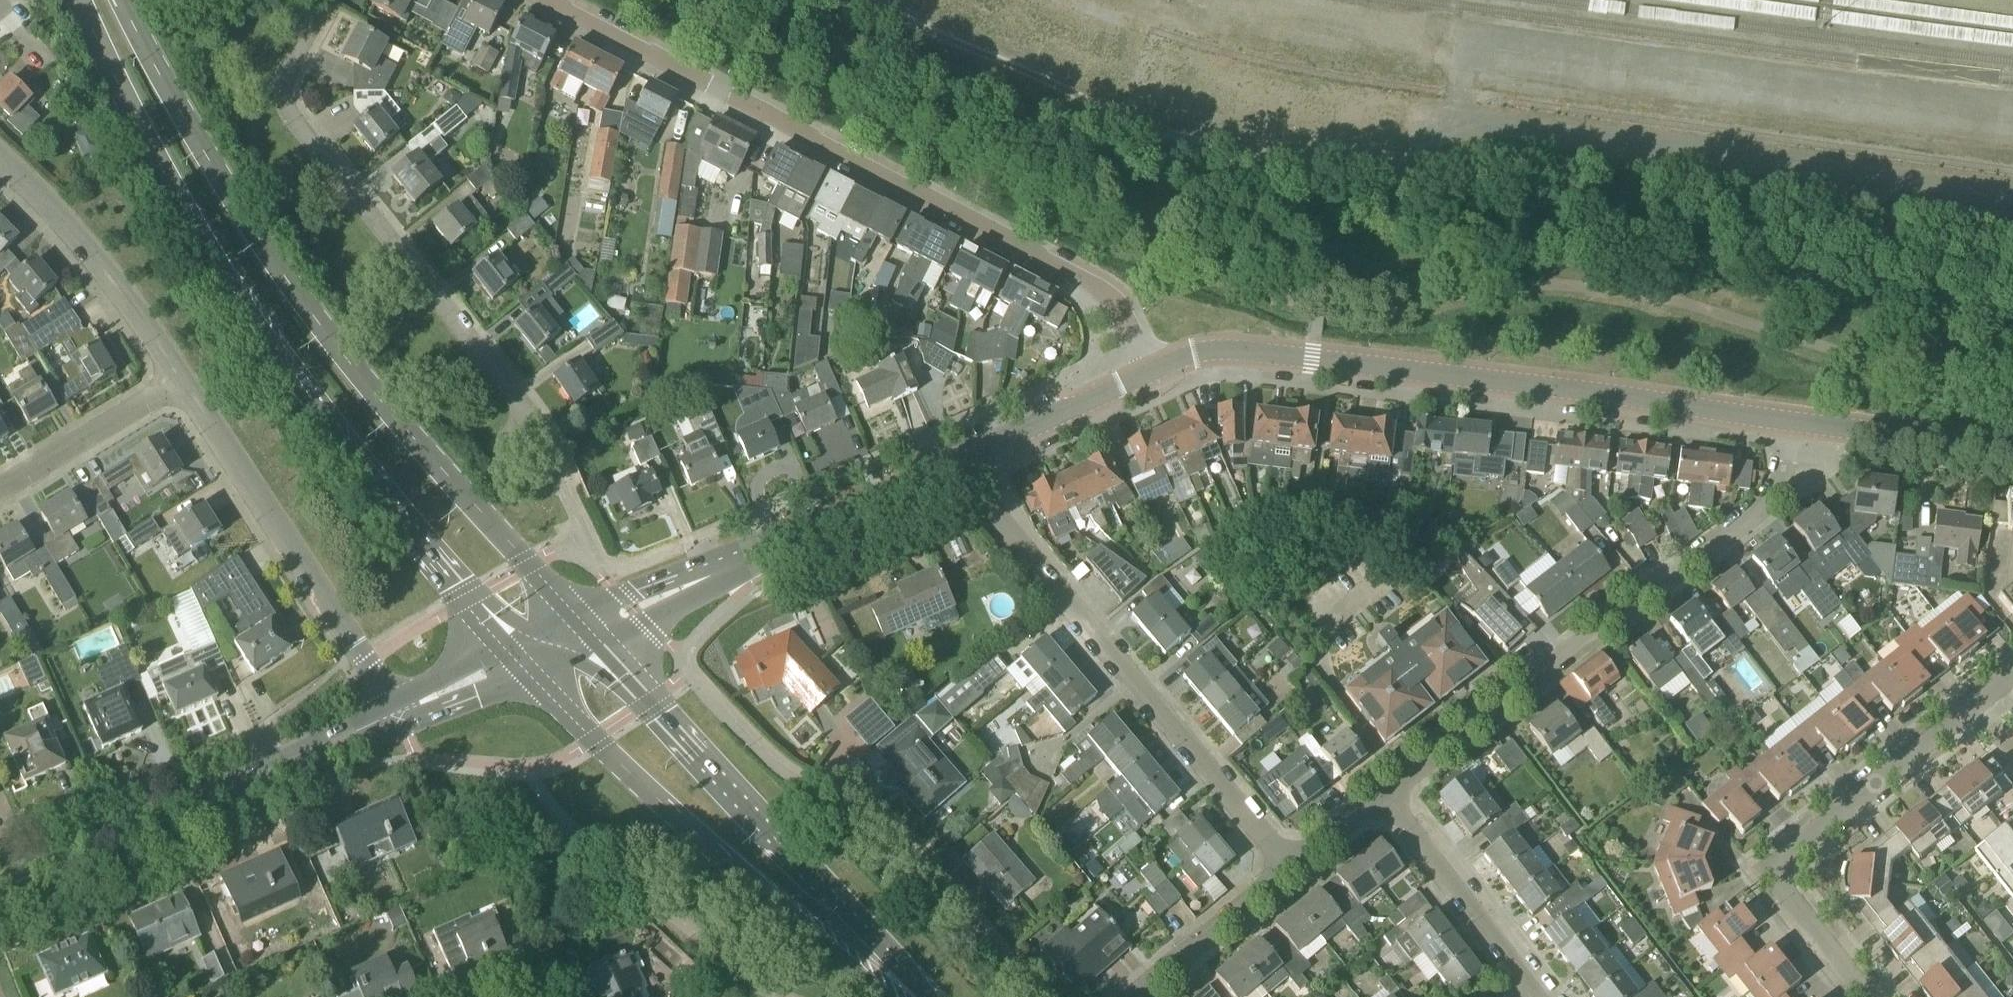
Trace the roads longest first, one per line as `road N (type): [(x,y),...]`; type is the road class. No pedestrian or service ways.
road 1 (residential): [(2012,197),(1797,161),(1491,135),(1416,167),(1244,140),(1079,97),(856,0)]
road 2 (primary): [(79,0),(144,135),(276,356),(506,648)]
road 3 (primary): [(581,615),(335,336),(234,203),(122,0)]
road 4 (tertiary): [(1875,436),(1262,350),(1197,352),(1151,369)]
road 5 (residential): [(1151,369),(1119,308),(1088,280),(551,0)]
road 6 (residential): [(586,543),(519,397),(282,108),(279,89),(290,62),(325,0)]
road 7 (residential): [(1378,786),(1875,436)]
road 8 (residential): [(1284,853),(987,506),(963,462)]
road 9 (primary): [(531,676),(676,821),(899,996)]
road 10 (primary): [(920,996),(605,641)]
road 11 (residential): [(1866,996),(1789,900),(1784,873),(1795,855),(1981,703)]
road 12 (residential): [(393,713),(363,658),(170,377)]
road 13 (tertiary): [(27,877),(393,713)]
road 14 (residential): [(1046,996),(850,788)]
road 15 (tertiary): [(715,577),(963,462)]
road 16 (residential): [(170,377),(38,204),(0,169)]
road 17 (residential): [(1541,990),(1378,786)]
road 18 (residential): [(1111,996),(1284,853)]
road 19 (tertiary): [(963,462),(1151,369)]
road 20 (residential): [(0,479),(170,377)]
road 21 (tertiary): [(393,713),(443,709),(531,676)]
road 22 (tertiary): [(715,577),(671,581),(581,615)]
road 23 (tertiary): [(2012,451),(1875,436)]
road 24 (tertiary): [(506,648),(435,680),(393,713)]
road 25 (tertiary): [(605,641),(685,603),(715,577)]

